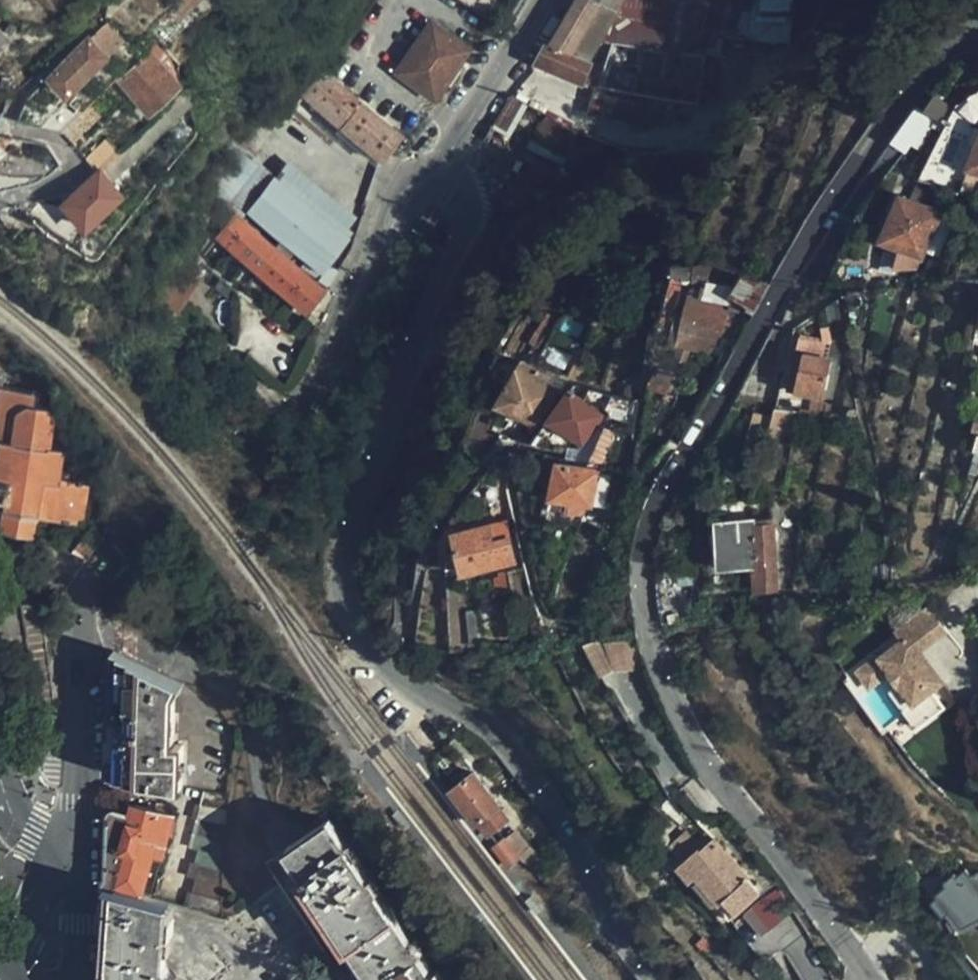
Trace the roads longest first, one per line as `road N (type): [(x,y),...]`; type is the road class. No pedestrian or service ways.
road 1 (residential): [(977,33),(911,90),(807,241),(662,494),(646,557),(655,638),(681,709),(875,979)]
road 2 (residential): [(443,177),(461,195),(464,222),(351,522),(341,566),(344,605),(377,660),(486,728),(524,769),(651,979)]
road 3 (residential): [(71,851),(83,615),(95,584),(319,378),(395,205),(418,182),(443,177)]
road 4 (residential): [(443,177),(546,0)]
road 5 (unclassified): [(71,851),(8,979)]
road 6 (unclassified): [(66,979),(77,925),(71,851)]

